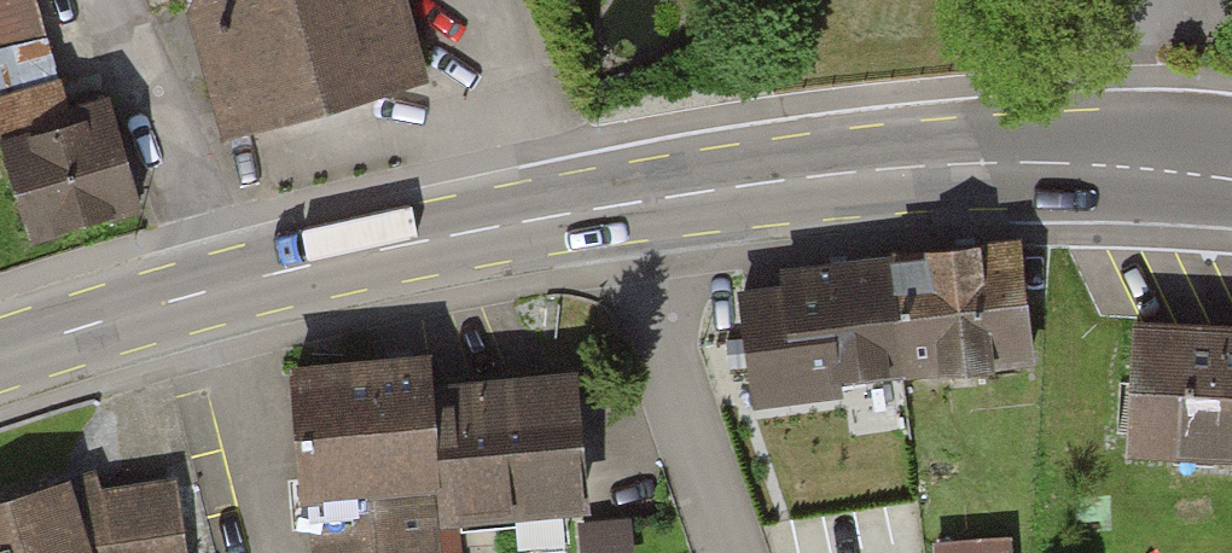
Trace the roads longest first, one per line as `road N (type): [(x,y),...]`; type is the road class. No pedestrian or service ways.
road 1 (primary): [(0,354),(220,287),(638,200)]
road 2 (primary): [(638,200),(868,171),(1121,167)]
road 3 (residential): [(744,552),(652,267),(638,200)]

